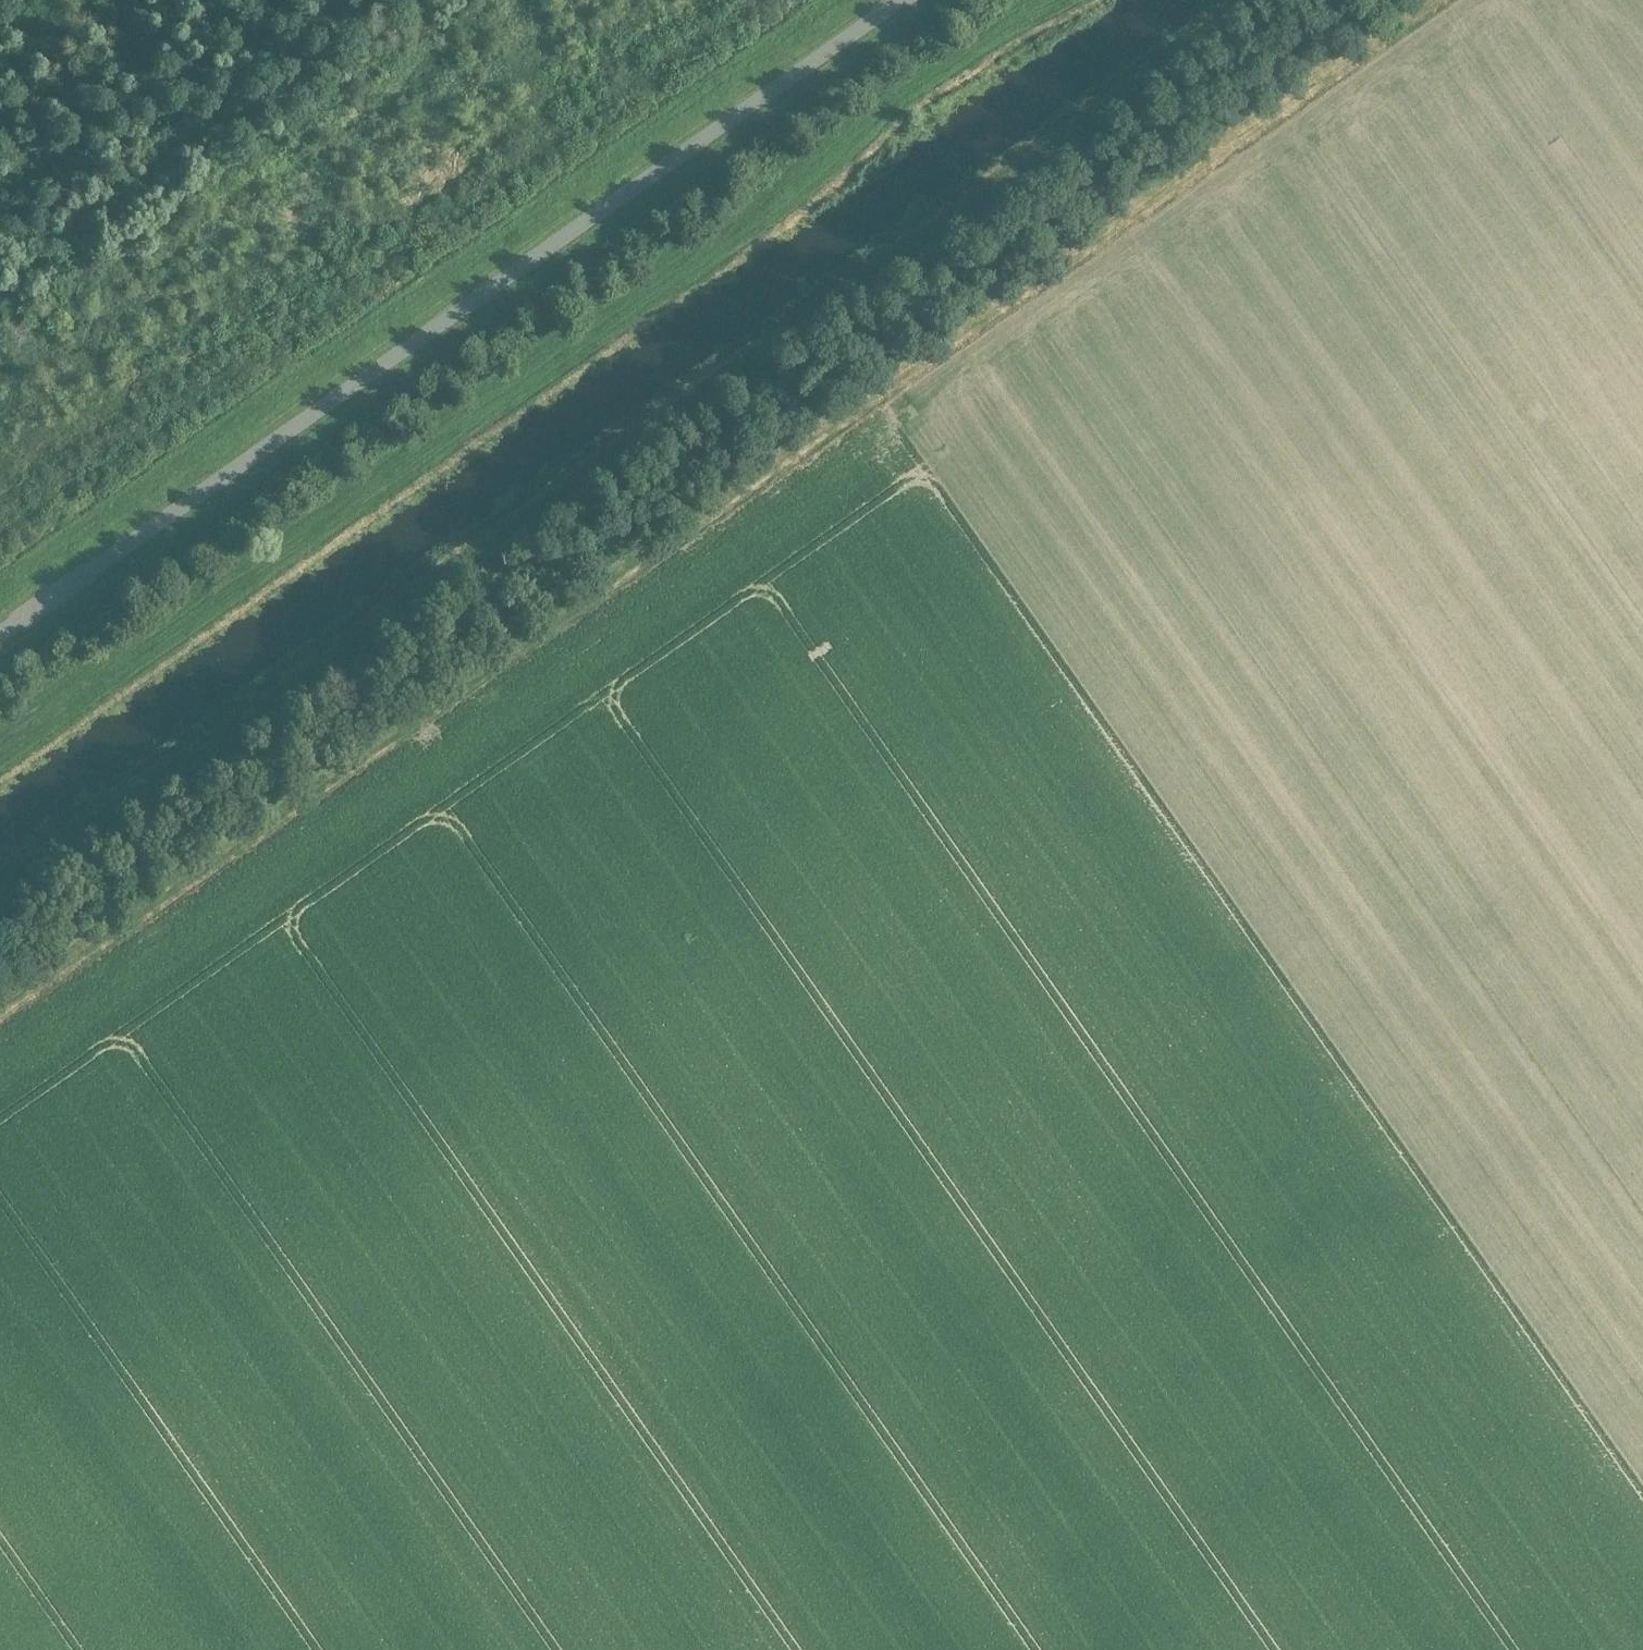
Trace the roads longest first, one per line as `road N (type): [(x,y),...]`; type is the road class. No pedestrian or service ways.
road 1 (unclassified): [(0,634),(899,0)]

